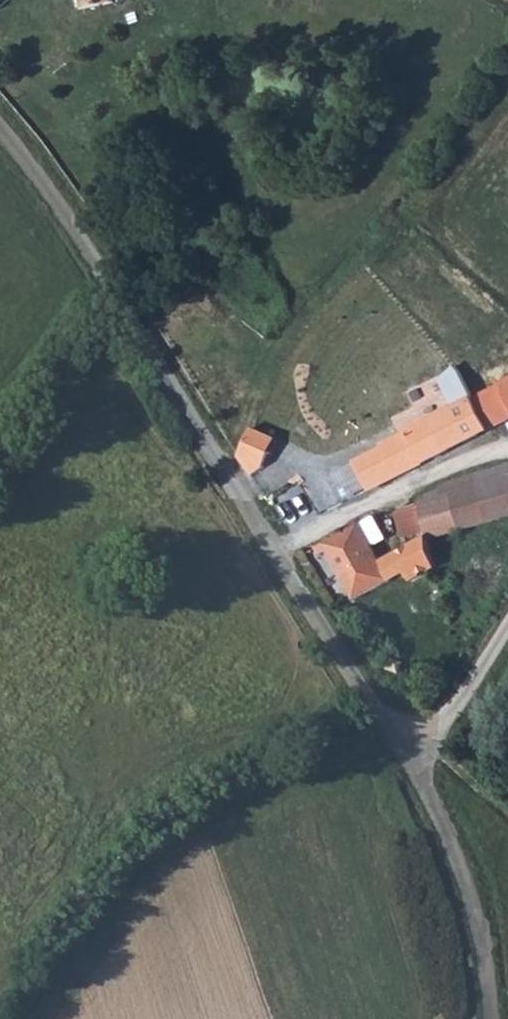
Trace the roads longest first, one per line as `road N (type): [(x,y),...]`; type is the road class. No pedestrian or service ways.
road 1 (unclassified): [(0,140),(99,263),(272,552)]
road 2 (unclassified): [(412,769),(477,912),(485,1018)]
road 3 (residential): [(272,552),(507,444)]
road 4 (unclassified): [(272,552),(412,769)]
road 5 (unclassified): [(507,629),(412,769)]

